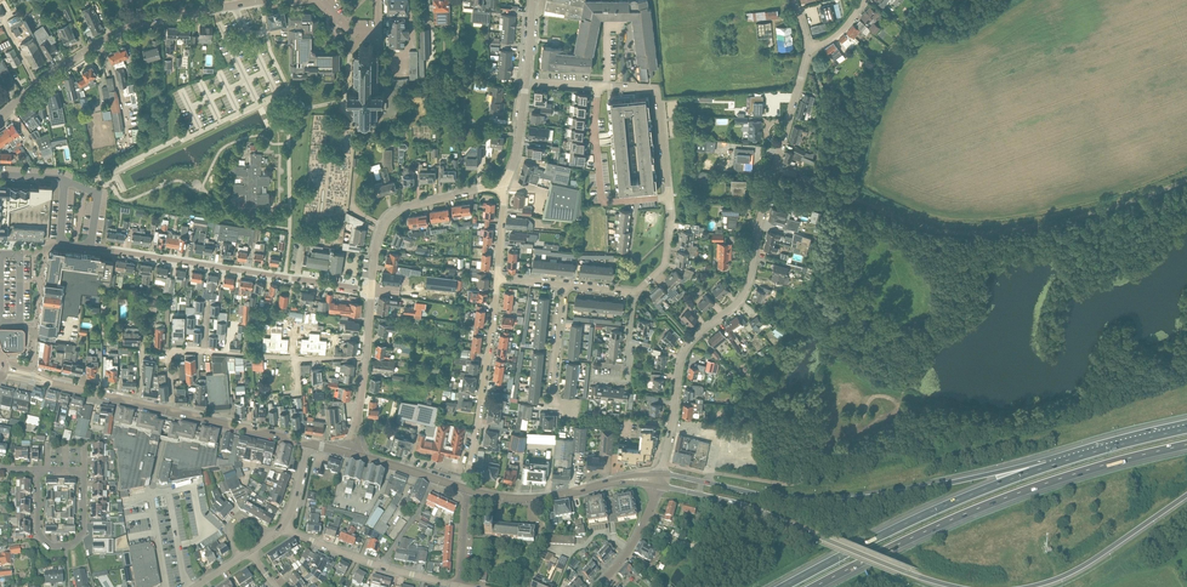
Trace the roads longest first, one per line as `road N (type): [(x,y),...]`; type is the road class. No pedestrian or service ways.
road 1 (residential): [(663,464),(683,351),(748,285),(808,49)]
road 2 (motorway): [(813,586),(988,504),(1186,444)]
road 3 (motorway): [(1047,466),(831,500),(660,473)]
road 4 (motorway): [(657,485),(751,507),(960,586)]
road 5 (tertiary): [(0,116),(61,66),(125,28),(263,0)]
road 6 (motorway): [(1047,466),(921,516),(782,586)]
road 7 (residential): [(371,290),(90,248)]
road 8 (residential): [(467,488),(498,279)]
road 9 (unclassified): [(371,290),(377,240),(390,215),(503,184)]
road 10 (motorway): [(1023,586),(1087,563),(1186,495)]
road 11 (residential): [(460,586),(283,529)]
road 12 (residential): [(598,85),(603,203),(669,197)]
road 13 (residential): [(37,470),(37,531),(49,545),(71,546),(84,532),(84,469)]
road 14 (residential): [(663,464),(791,484),(827,450)]
road 15 (secondary): [(170,410),(4,370)]
road 16 (residential): [(204,351),(367,359)]
road 17 (residential): [(669,197),(658,91),(608,86)]
road 18 (residential): [(579,407),(552,404),(564,285)]
road 19 (motorway): [(1186,428),(1047,466)]
road 20 (secondary): [(308,442),(170,410)]
road 21 (secondary): [(467,488),(540,498),(604,484)]
road 22 (residential): [(590,377),(626,381),(634,291)]
road 23 (secondary): [(347,452),(467,488)]
road 24 (residential): [(595,586),(642,527),(657,485)]

